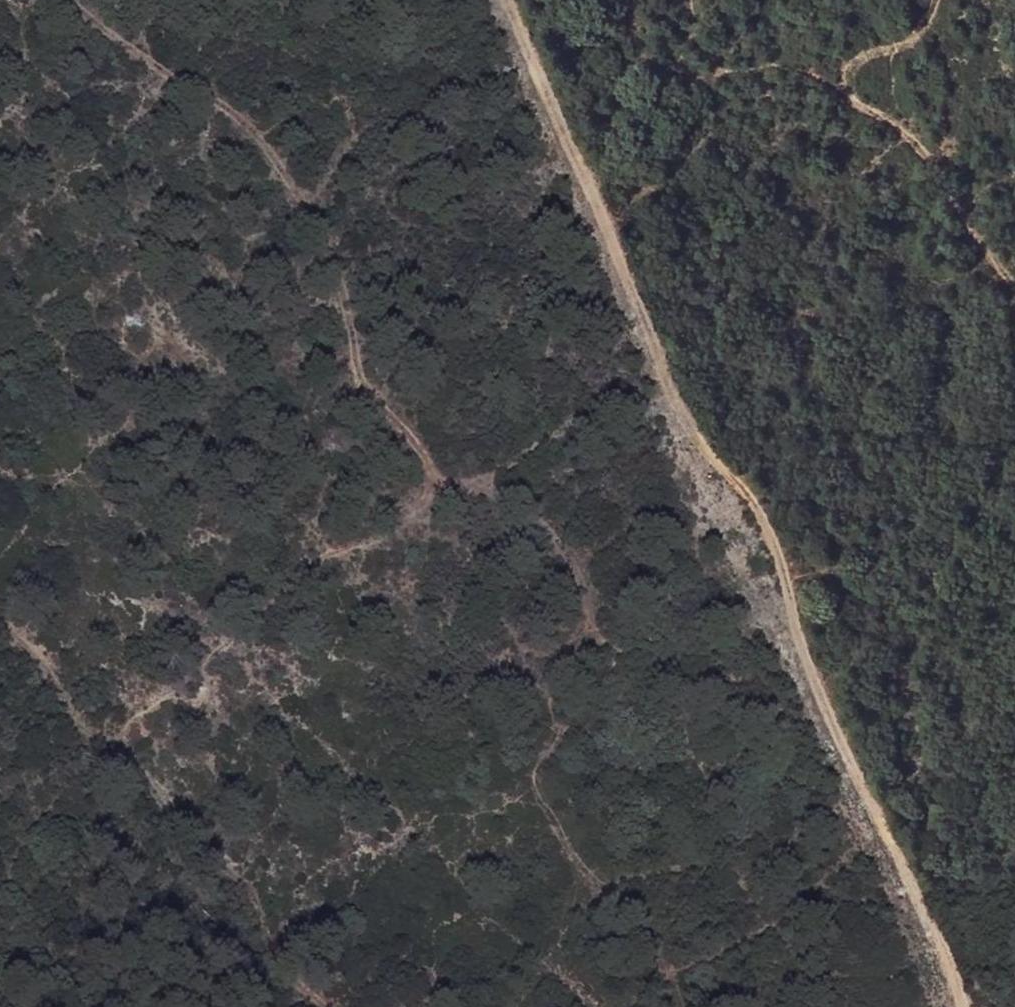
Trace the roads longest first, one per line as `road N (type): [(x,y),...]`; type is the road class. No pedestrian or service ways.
road 1 (track): [(509,0),(704,457),(762,518),(835,724),(958,1006)]
road 2 (track): [(125,720),(328,558),(419,521),(455,490),(561,433),(679,398)]
road 3 (track): [(72,0),(251,124),(293,178),(331,250),(358,383),(455,490)]
road 4 (track): [(1014,284),(916,145),(854,101),(848,75),(865,53),(909,44),(934,0)]
road 5 (track): [(109,737),(247,885),(284,965),(333,1006)]
road 6 (track): [(125,720),(109,737),(70,712),(52,655),(0,619)]

